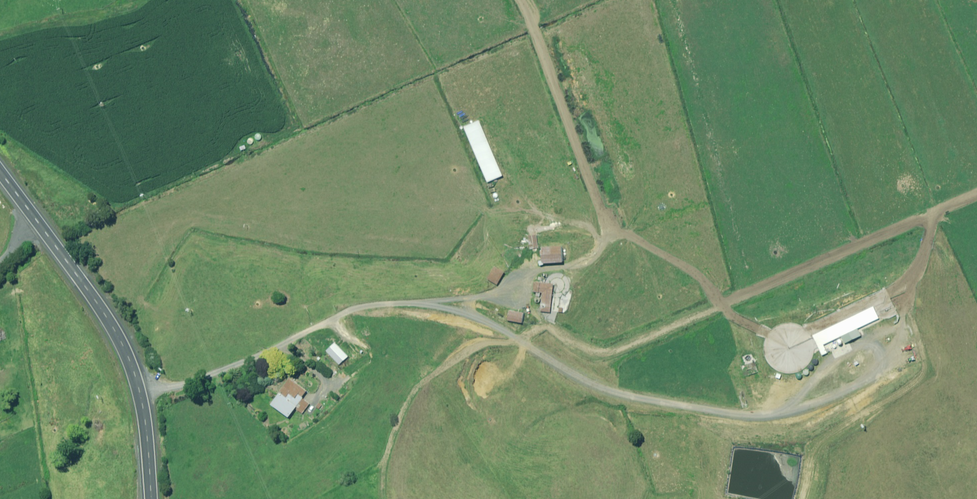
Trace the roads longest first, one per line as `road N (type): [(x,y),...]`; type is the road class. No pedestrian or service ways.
road 1 (unclassified): [(140,407),(348,312),(405,304),(485,297),(606,354),(671,328)]
road 2 (unclassified): [(521,0),(614,235),(633,239),(671,328)]
road 3 (unclassified): [(671,328),(976,196)]
road 4 (primary): [(140,407),(103,313),(0,174)]

